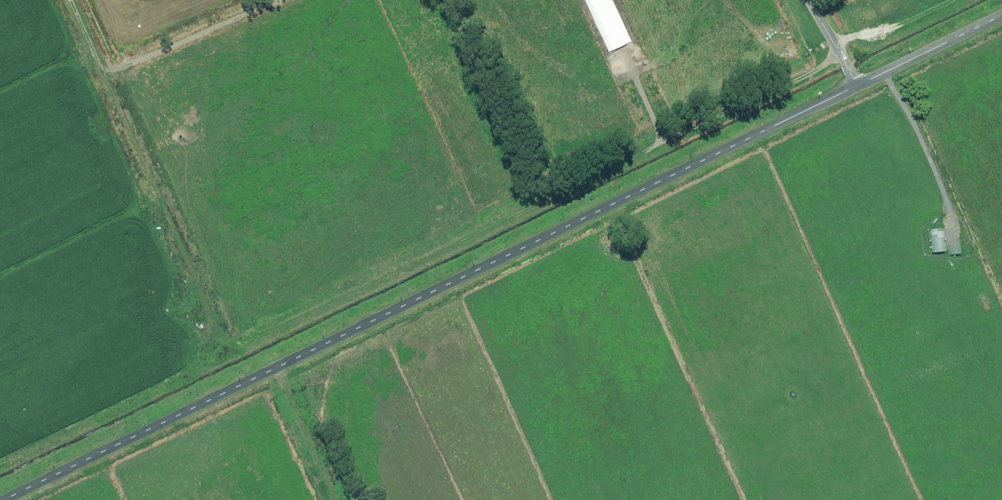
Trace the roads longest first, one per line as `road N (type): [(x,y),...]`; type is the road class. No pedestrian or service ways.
road 1 (unclassified): [(857,86),(7,499)]
road 2 (unclassified): [(1001,16),(857,86)]
road 3 (track): [(276,369),(338,499)]

